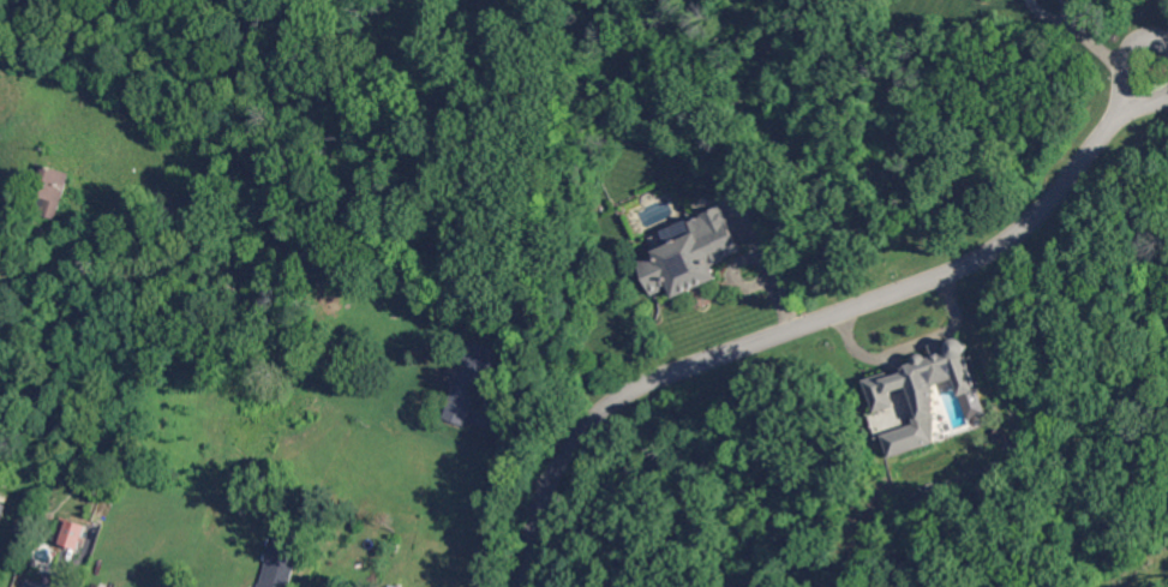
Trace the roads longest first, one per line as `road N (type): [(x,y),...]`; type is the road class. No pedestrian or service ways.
road 1 (residential): [(524,586),(569,473),(639,397),(687,363),(844,312),(976,257),(1040,217),(1157,64)]
road 2 (residential): [(539,534),(520,496),(528,444),(612,16),(626,0)]

